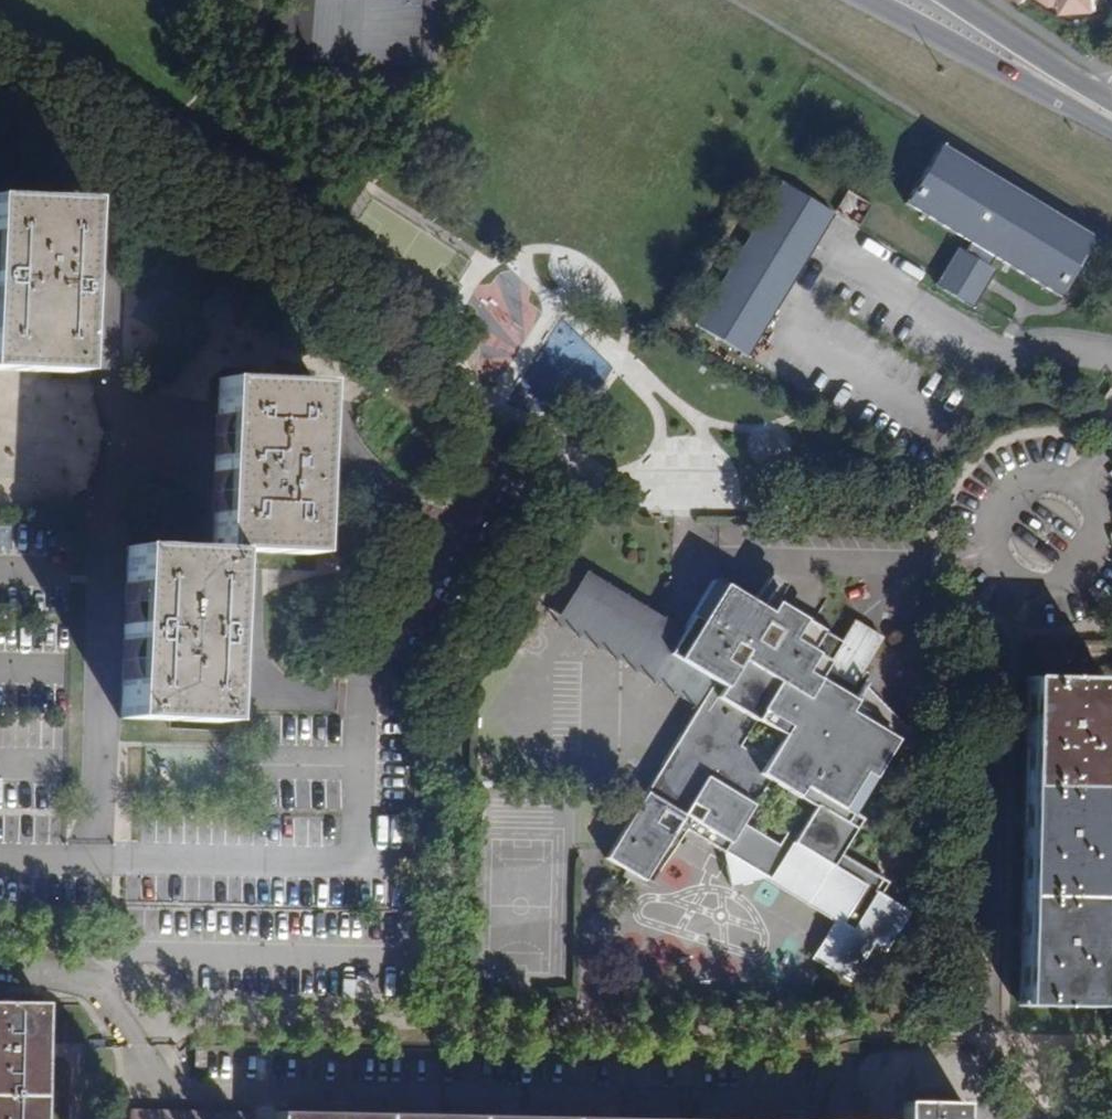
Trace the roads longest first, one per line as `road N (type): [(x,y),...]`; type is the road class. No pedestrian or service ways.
road 1 (residential): [(496,459),(364,673),(358,860),(0,858)]
road 2 (residential): [(1111,359),(1054,350),(1005,355),(836,257),(790,335),(941,424)]
road 3 (secondary): [(822,0),(1111,179)]
road 4 (residential): [(1010,498),(997,531),(1009,565),(1039,583),(1086,570),(1102,542),(1090,497),(1060,480),(1024,486)]
road 5 (secondary): [(1111,97),(960,0)]

